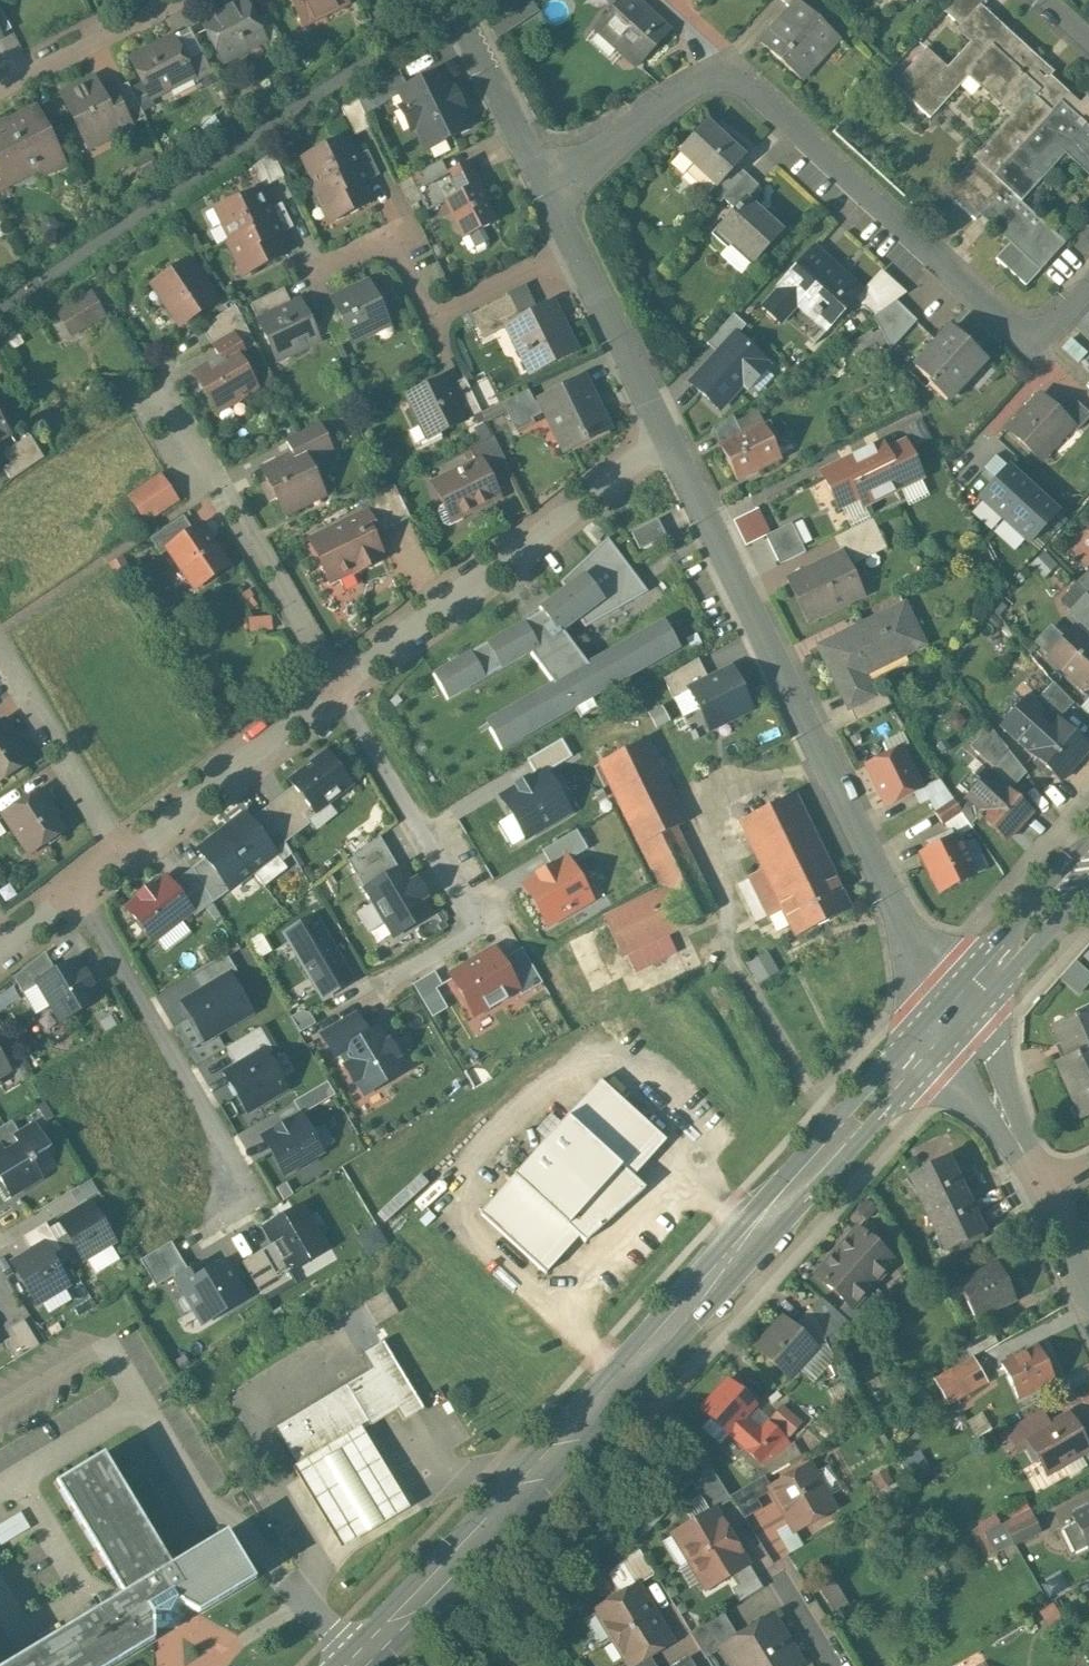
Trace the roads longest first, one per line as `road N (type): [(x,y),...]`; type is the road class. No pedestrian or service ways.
road 1 (secondary): [(352,1665),(949,1015)]
road 2 (residential): [(1088,285),(1035,343),(729,64),(545,185)]
road 3 (residential): [(949,1015),(669,441)]
road 4 (residential): [(339,691),(669,441)]
road 5 (residential): [(74,894),(257,1198),(222,1219)]
road 6 (residential): [(382,986),(479,929),(339,691)]
road 7 (residential): [(339,691),(159,390)]
road 8 (residential): [(126,855),(339,691)]
road 9 (residential): [(126,855),(0,650)]
road 10 (residential): [(669,441),(576,249)]
road 11 (secondary): [(949,1015),(1088,863)]
road 12 (residential): [(1043,1184),(949,1015)]
road 13 (residential): [(0,82),(167,0)]
road 14 (residential): [(306,278),(390,237),(431,319)]
road 15 (residential): [(545,185),(465,28)]
road 16 (residential): [(576,249),(431,319)]

